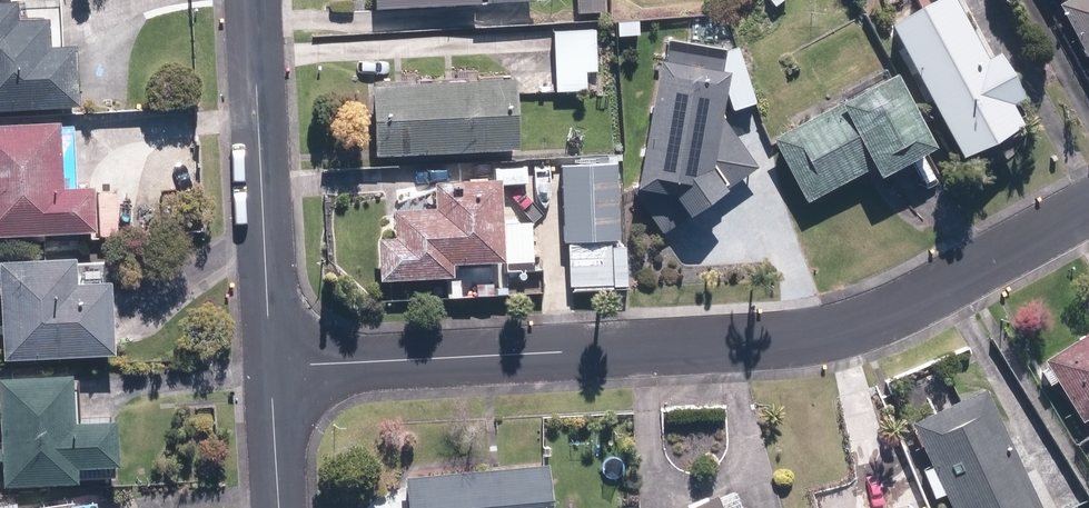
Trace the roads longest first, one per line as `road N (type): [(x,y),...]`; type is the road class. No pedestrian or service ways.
road 1 (residential): [(271,366),(824,335),(870,322),(1088,205)]
road 2 (residential): [(271,366),(252,0)]
road 3 (residential): [(279,507),(271,366)]

